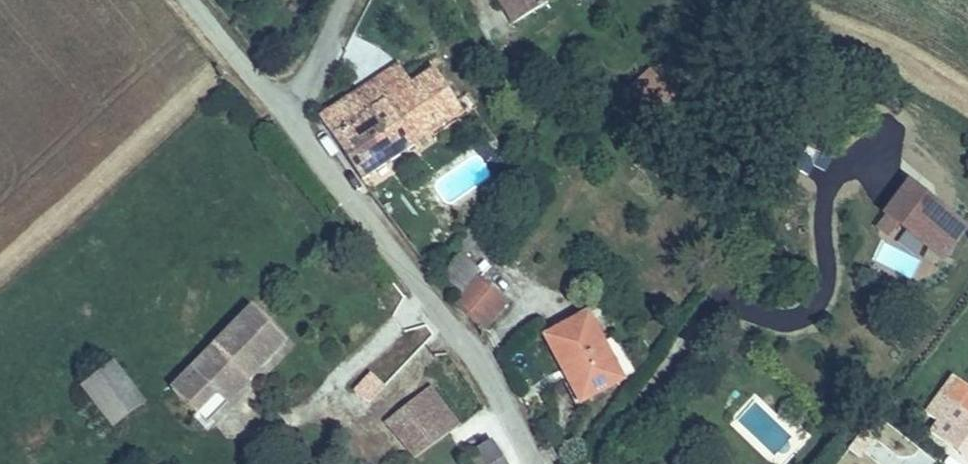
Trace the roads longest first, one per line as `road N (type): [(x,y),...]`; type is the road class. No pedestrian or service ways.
road 1 (unclassified): [(289,112),(450,325),(534,463)]
road 2 (unclassified): [(192,0),(289,112)]
road 3 (unclassified): [(289,112),(348,0)]

